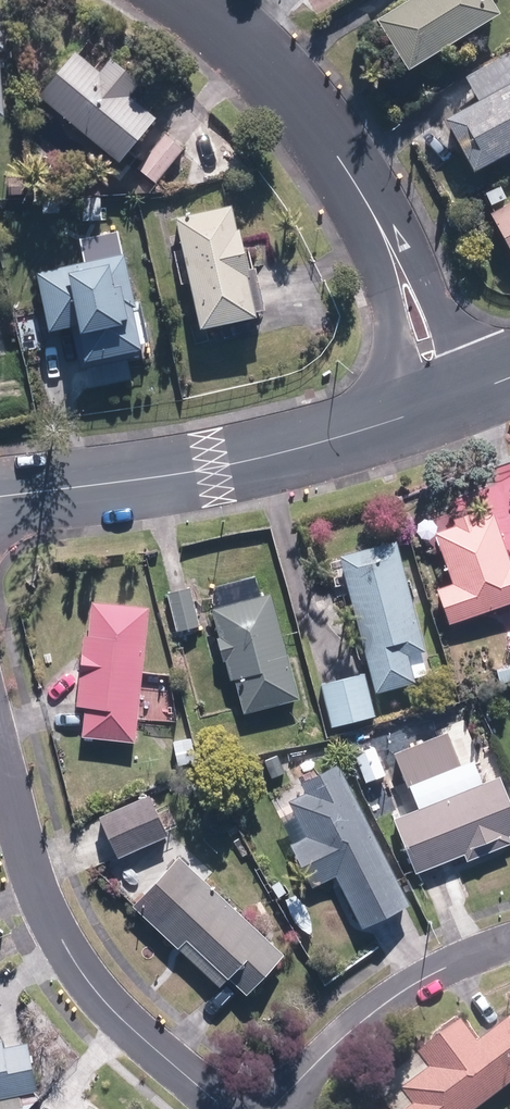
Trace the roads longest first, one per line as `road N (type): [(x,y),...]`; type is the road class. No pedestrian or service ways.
road 1 (residential): [(443,402),(370,205),(278,68),(199,0)]
road 2 (residential): [(443,402),(205,472),(0,498)]
road 3 (residential): [(0,765),(55,928),(84,975),(114,1013),(224,1108)]
road 4 (residential): [(272,1108),(379,1008),(471,958),(509,946)]

